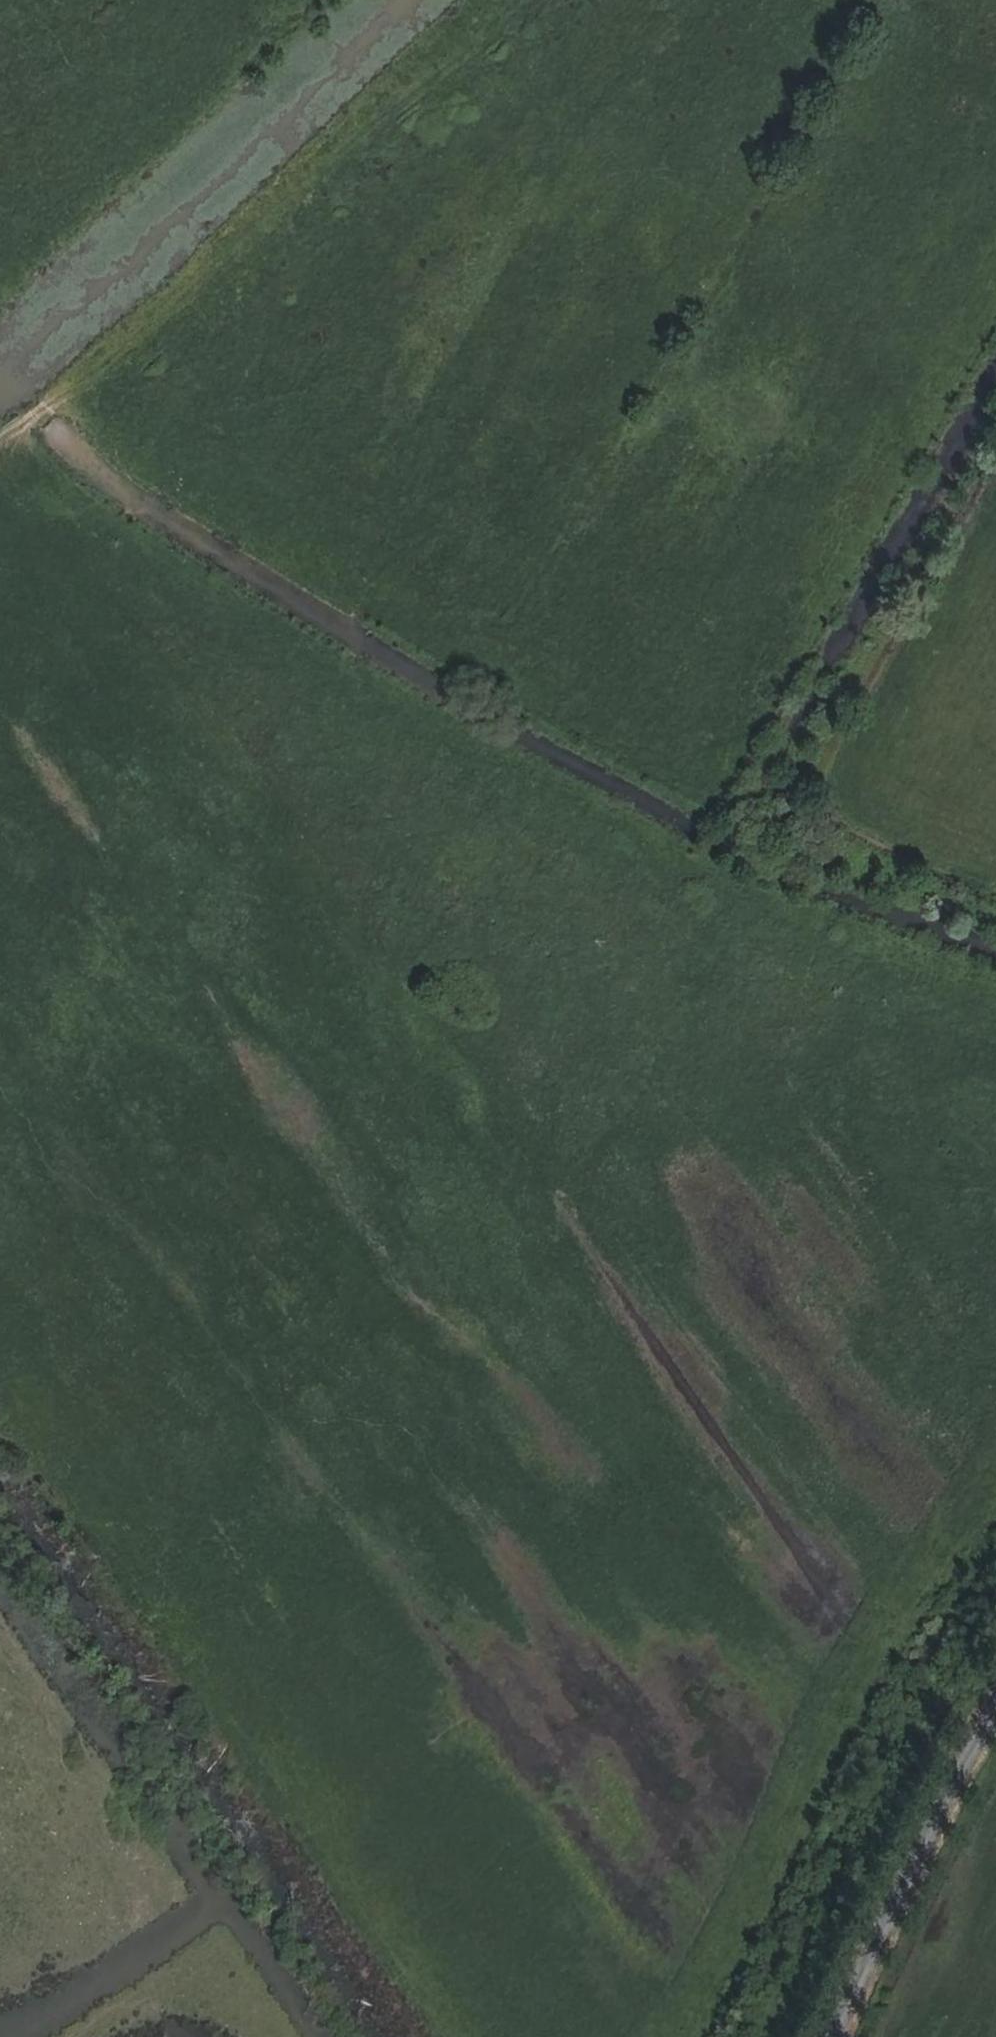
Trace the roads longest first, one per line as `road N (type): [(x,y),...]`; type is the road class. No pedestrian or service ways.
road 1 (track): [(995,1706),(837,2036)]

